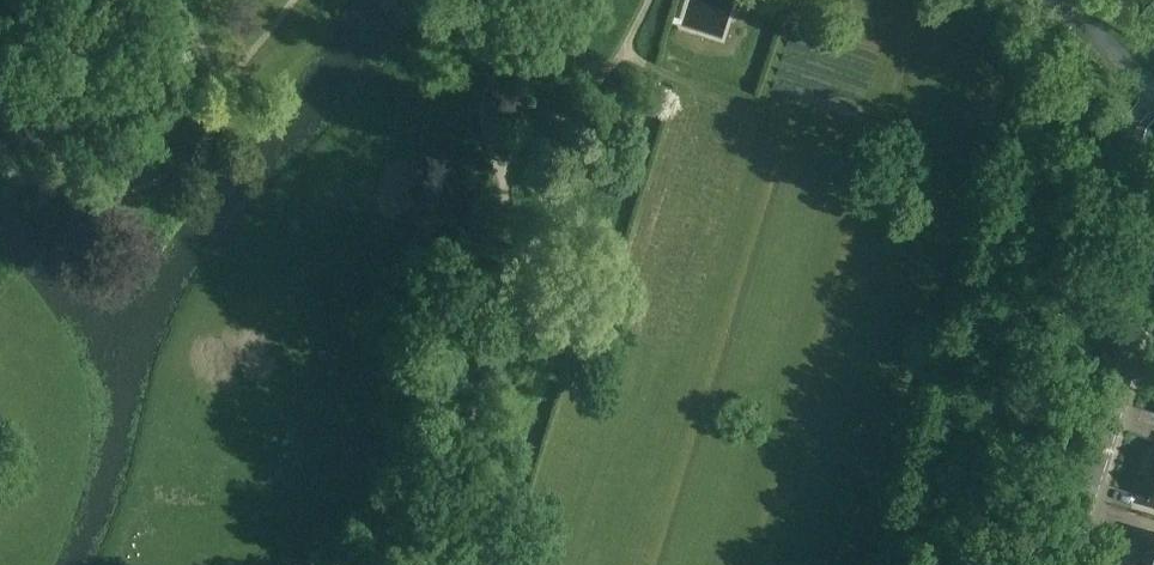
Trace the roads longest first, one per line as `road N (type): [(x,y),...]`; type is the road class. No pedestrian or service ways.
road 1 (residential): [(1064,564),(1153,274)]

